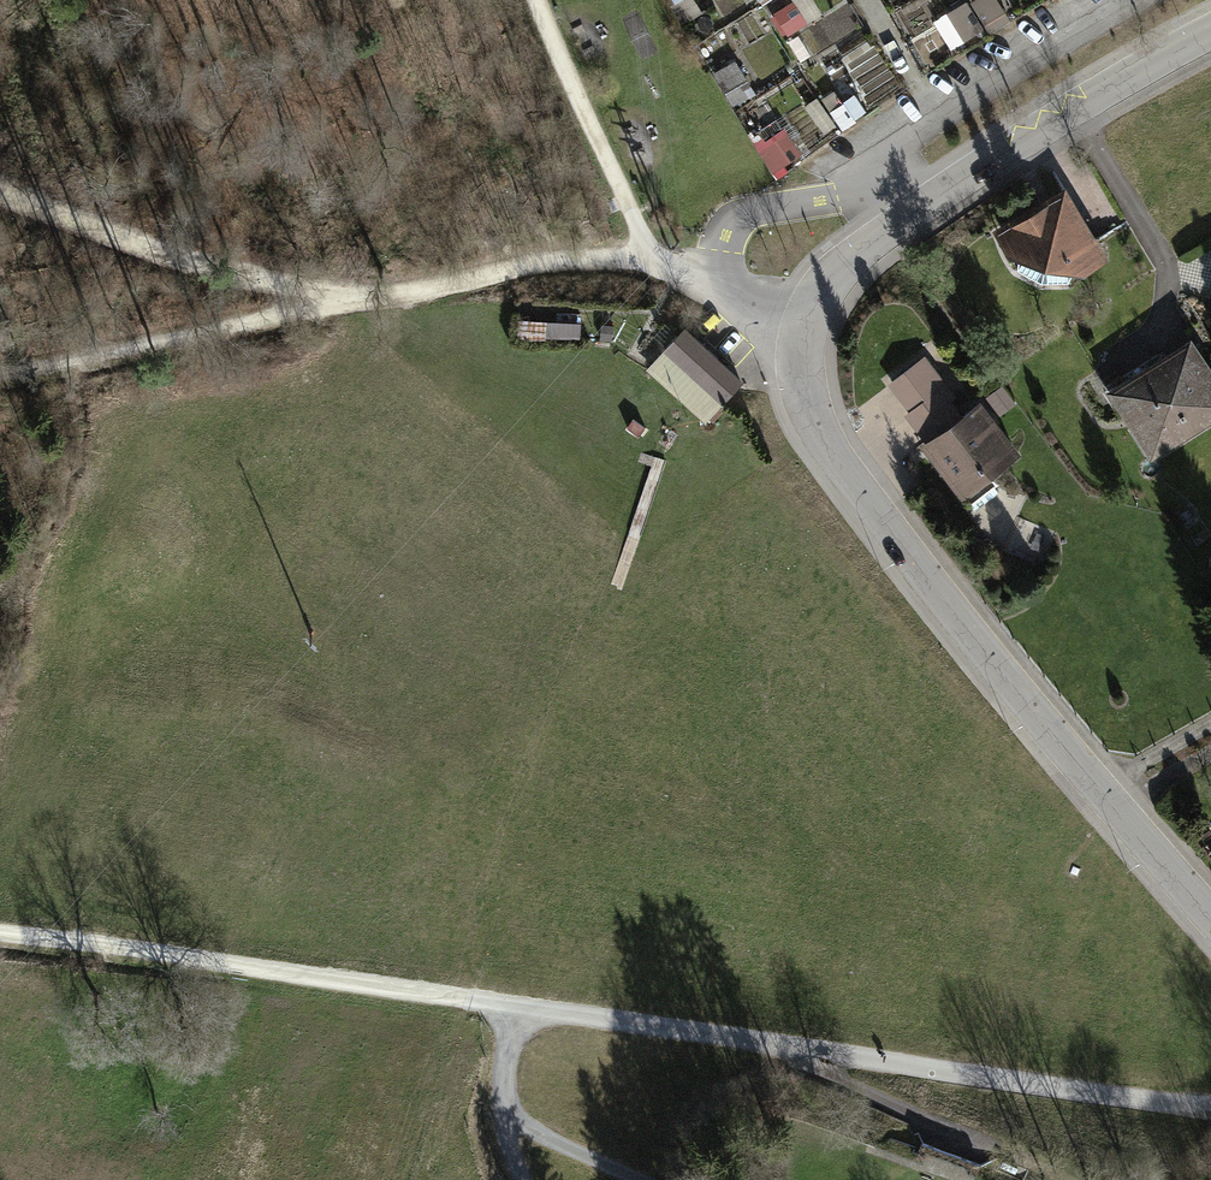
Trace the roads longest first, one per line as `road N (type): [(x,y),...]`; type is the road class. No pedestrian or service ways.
road 1 (residential): [(1210,32),(1021,142),(852,257),(806,321),(801,375),(811,419),(925,577),(1210,917)]
road 2 (track): [(511,1004),(1210,1105)]
road 3 (track): [(0,931),(511,1004)]
road 4 (track): [(336,303),(184,258),(0,190)]
road 5 (track): [(336,303),(0,377)]
road 6 (track): [(648,258),(552,259),(336,303)]
road 7 (track): [(648,258),(535,0)]
road 8 (track): [(525,1179),(503,1117),(500,1065),(511,1004)]
road 9 (track): [(503,1117),(649,1179)]
road 10 (track): [(1103,793),(1210,724)]

